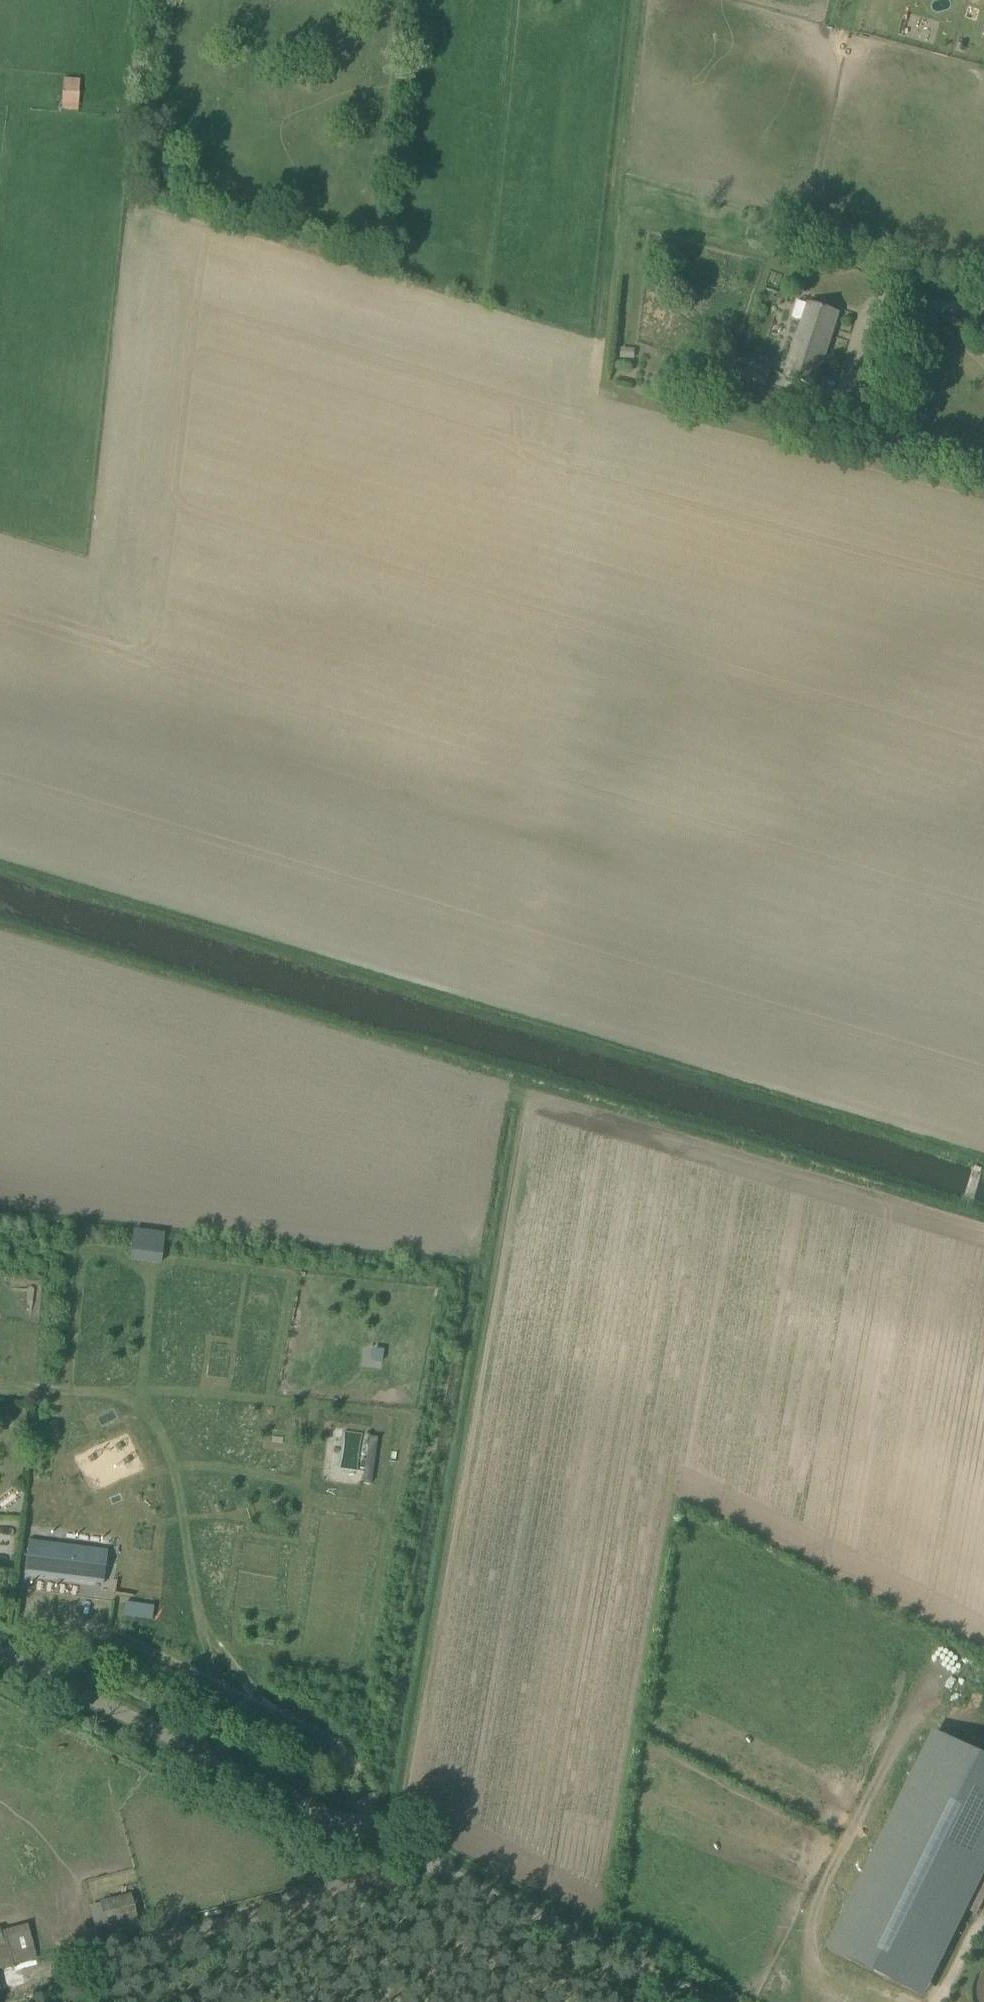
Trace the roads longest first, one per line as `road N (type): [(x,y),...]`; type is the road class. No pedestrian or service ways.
road 1 (unclassified): [(693,2001),(0,1671)]

